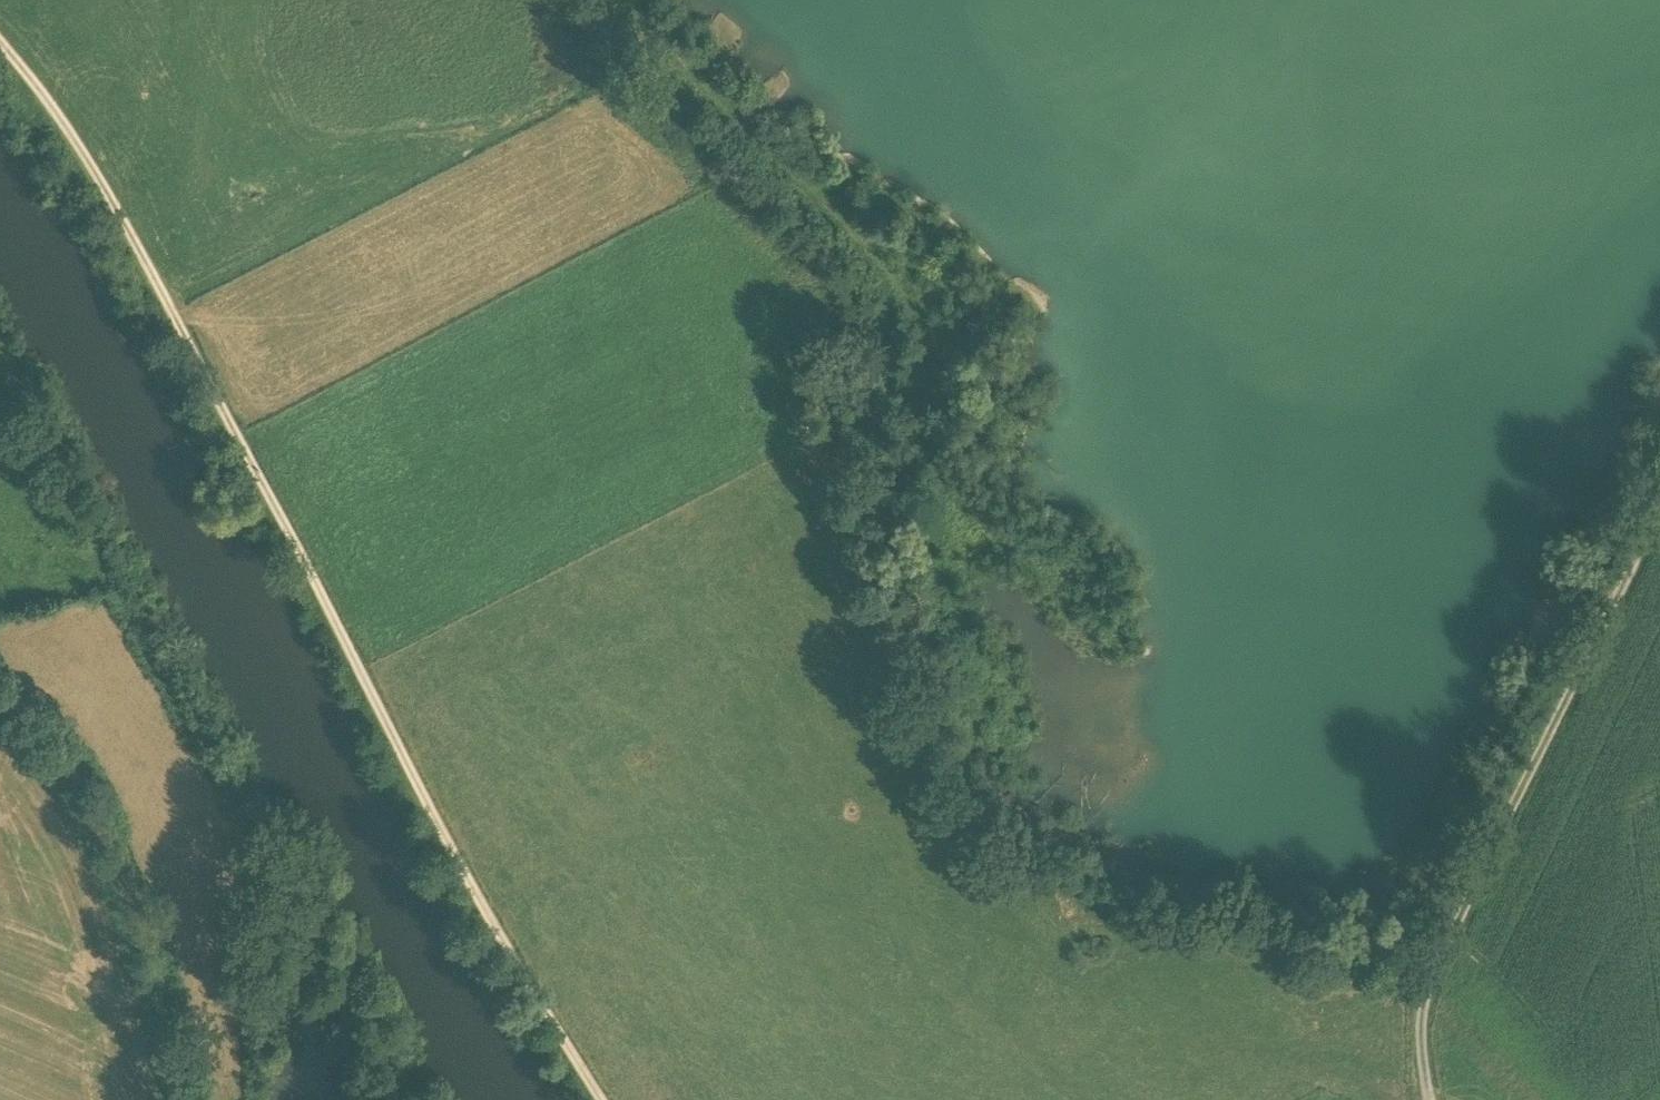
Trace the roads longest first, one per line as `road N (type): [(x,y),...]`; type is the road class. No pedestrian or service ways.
road 1 (track): [(0,43),(87,149),(138,235),(561,1027),(612,1099)]
road 2 (track): [(1428,1099),(1421,1005),(1435,962),(1659,507)]
road 3 (track): [(325,949),(22,415)]
road 4 (track): [(176,1099),(104,857),(0,721)]
road 5 (track): [(274,866),(257,1099)]
road 6 (track): [(417,1099),(353,985)]

